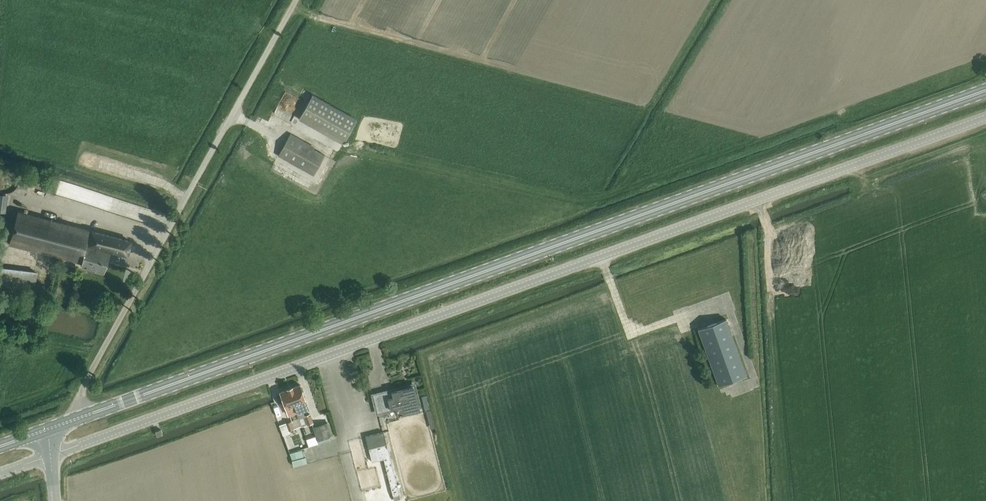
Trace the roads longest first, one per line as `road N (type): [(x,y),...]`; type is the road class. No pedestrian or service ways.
road 1 (unclassified): [(985,117),(51,455)]
road 2 (secondary): [(985,91),(240,360)]
road 3 (track): [(79,418),(83,388),(297,0)]
road 4 (track): [(601,256),(630,335),(725,301),(755,381),(735,388)]
road 5 (secondary): [(48,429),(240,360)]

